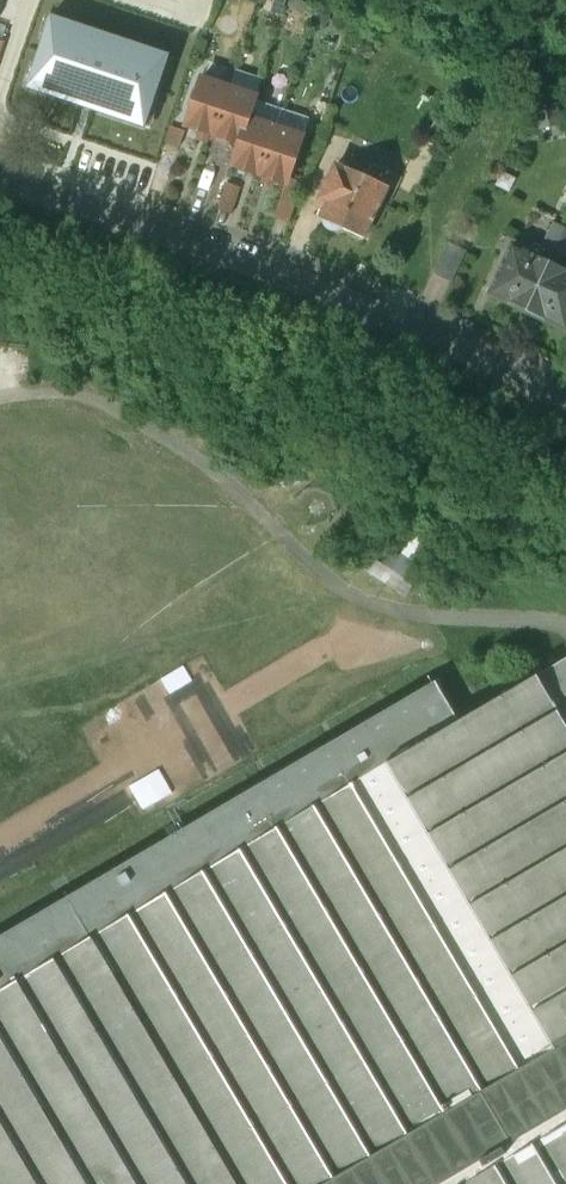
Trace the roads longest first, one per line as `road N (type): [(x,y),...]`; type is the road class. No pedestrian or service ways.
road 1 (residential): [(0,174),(264,265),(565,398)]

